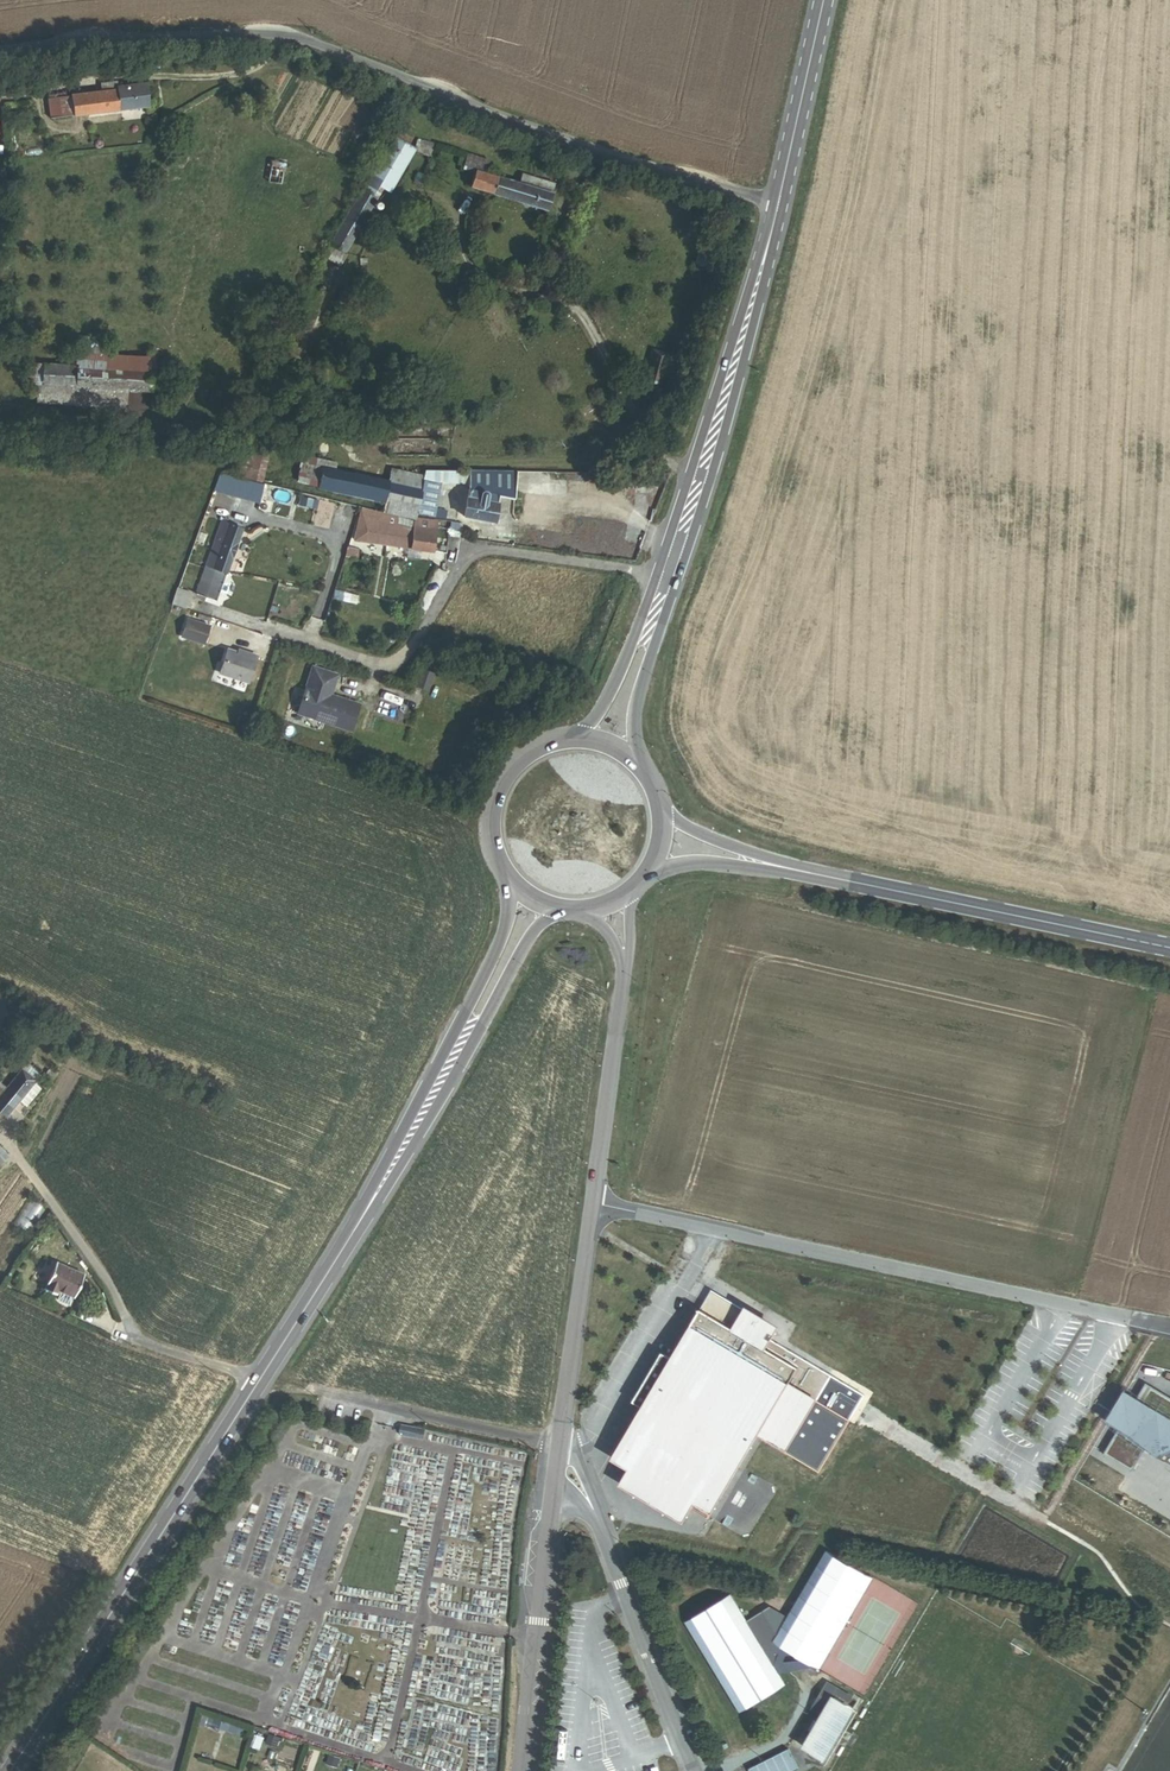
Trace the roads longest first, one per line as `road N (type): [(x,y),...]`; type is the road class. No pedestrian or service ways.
road 1 (primary): [(10,1770),(332,1269),(475,1017)]
road 2 (unclassified): [(779,202),(308,38),(238,32),(0,51)]
road 3 (unclassified): [(1169,1328),(594,1198)]
road 4 (primary): [(642,651),(779,202)]
road 5 (secondary): [(1169,949),(743,859)]
road 6 (tertiary): [(589,1500),(694,1770)]
road 7 (tertiary): [(550,1492),(521,1770)]
road 8 (unclassified): [(306,1388),(555,1442)]
road 9 (tertiary): [(594,1198),(555,1442)]
road 10 (tertiary): [(624,956),(594,1198)]
road 11 (primary): [(779,202),(823,0)]
road 12 (primary): [(575,741),(548,745),(505,777),(489,828),(507,878)]
road 13 (primary): [(507,878),(508,923),(475,1017)]
road 14 (primary): [(475,1017),(537,928),(561,911)]

